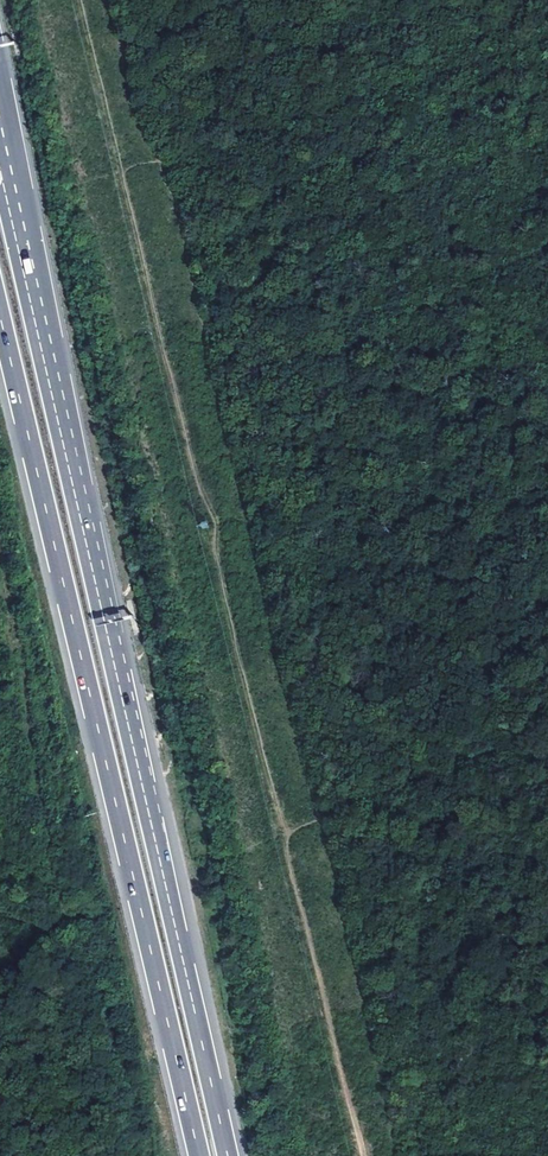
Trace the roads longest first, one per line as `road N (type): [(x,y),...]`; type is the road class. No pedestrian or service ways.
road 1 (motorway): [(229,1155),(0,164)]
road 2 (motorway): [(0,313),(200,1155)]

